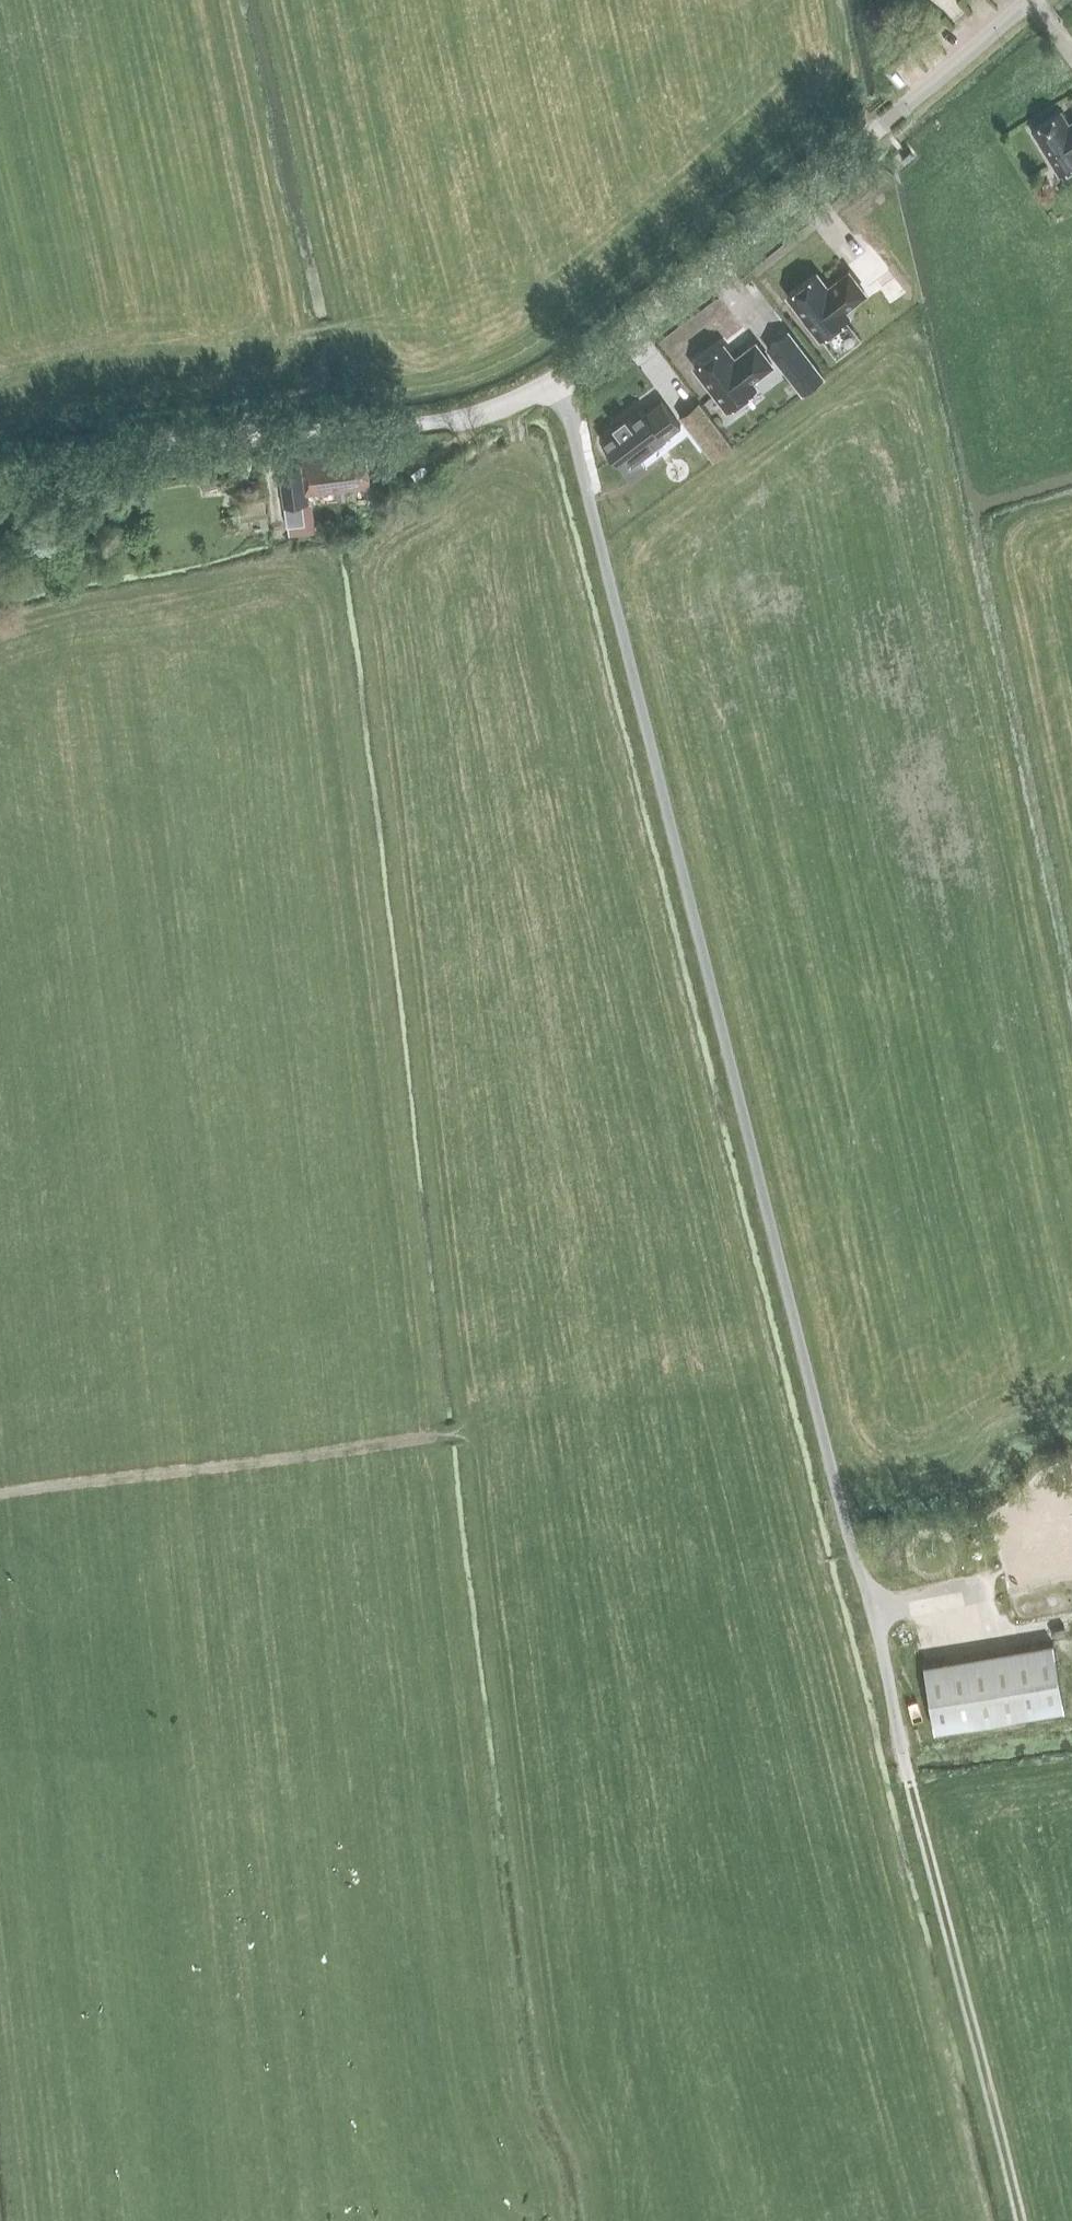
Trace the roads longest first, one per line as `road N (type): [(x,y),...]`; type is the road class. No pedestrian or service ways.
road 1 (tertiary): [(0,473),(81,448),(204,427),(502,398),(571,368),(803,194),(1026,0)]

